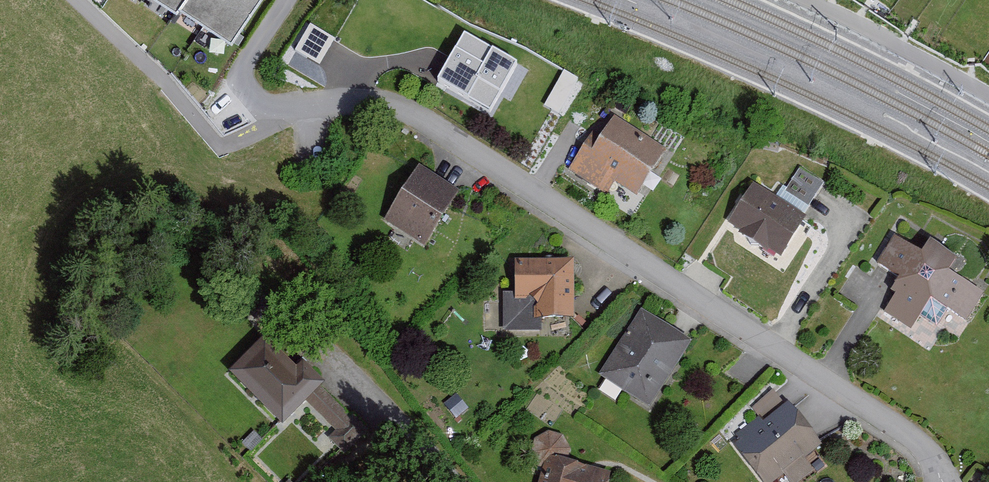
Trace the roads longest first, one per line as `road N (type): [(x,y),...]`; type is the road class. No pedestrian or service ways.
road 1 (residential): [(953,481),(919,441),(451,132),(377,97),(268,109)]

